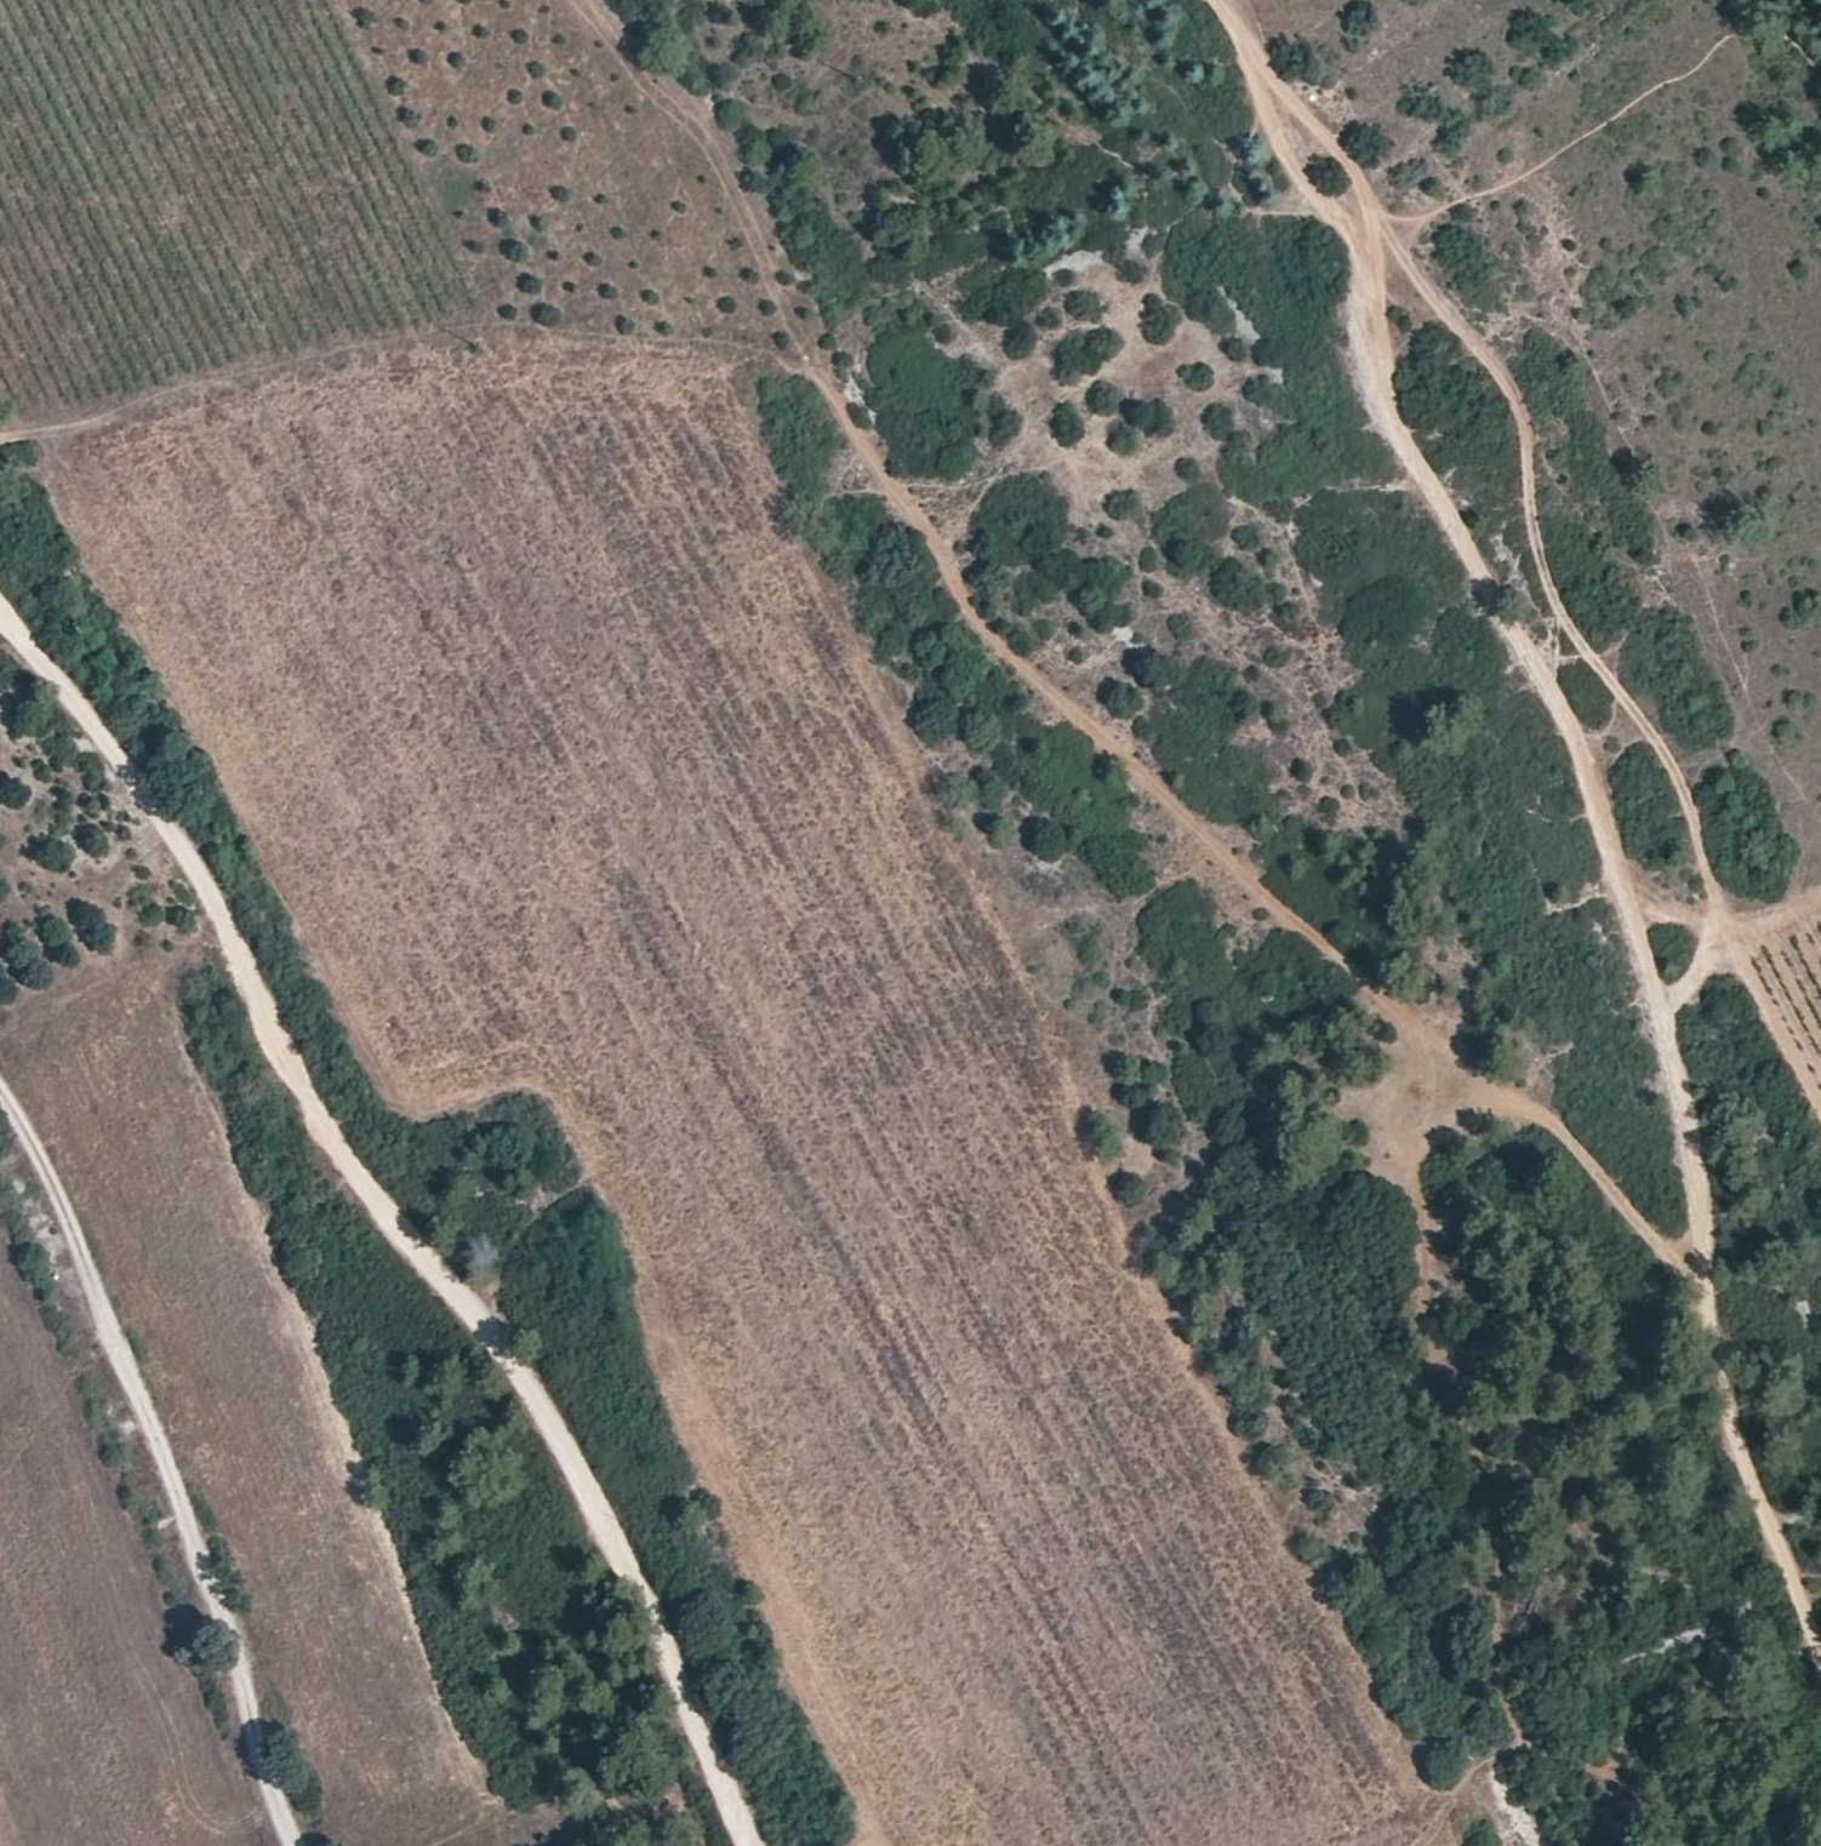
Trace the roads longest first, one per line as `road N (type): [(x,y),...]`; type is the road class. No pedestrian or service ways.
road 1 (track): [(754,1845),(617,1541),(502,1336),(380,1215),(281,1075),(272,986),(139,778),(0,601)]
road 2 (track): [(1704,1279),(1549,1118),(1377,992),(1000,645),(824,380),(805,368)]
road 3 (track): [(1239,38),(1349,162),(1398,251),(1520,411),(1532,521),(1551,592),(1668,760),(1719,906),(1698,971),(1656,1005)]
road 4 (track): [(805,368),(529,342),(432,351),(182,401),(115,424),(0,439)]
road 5 (track): [(1820,1092),(1732,913),(1719,906)]

